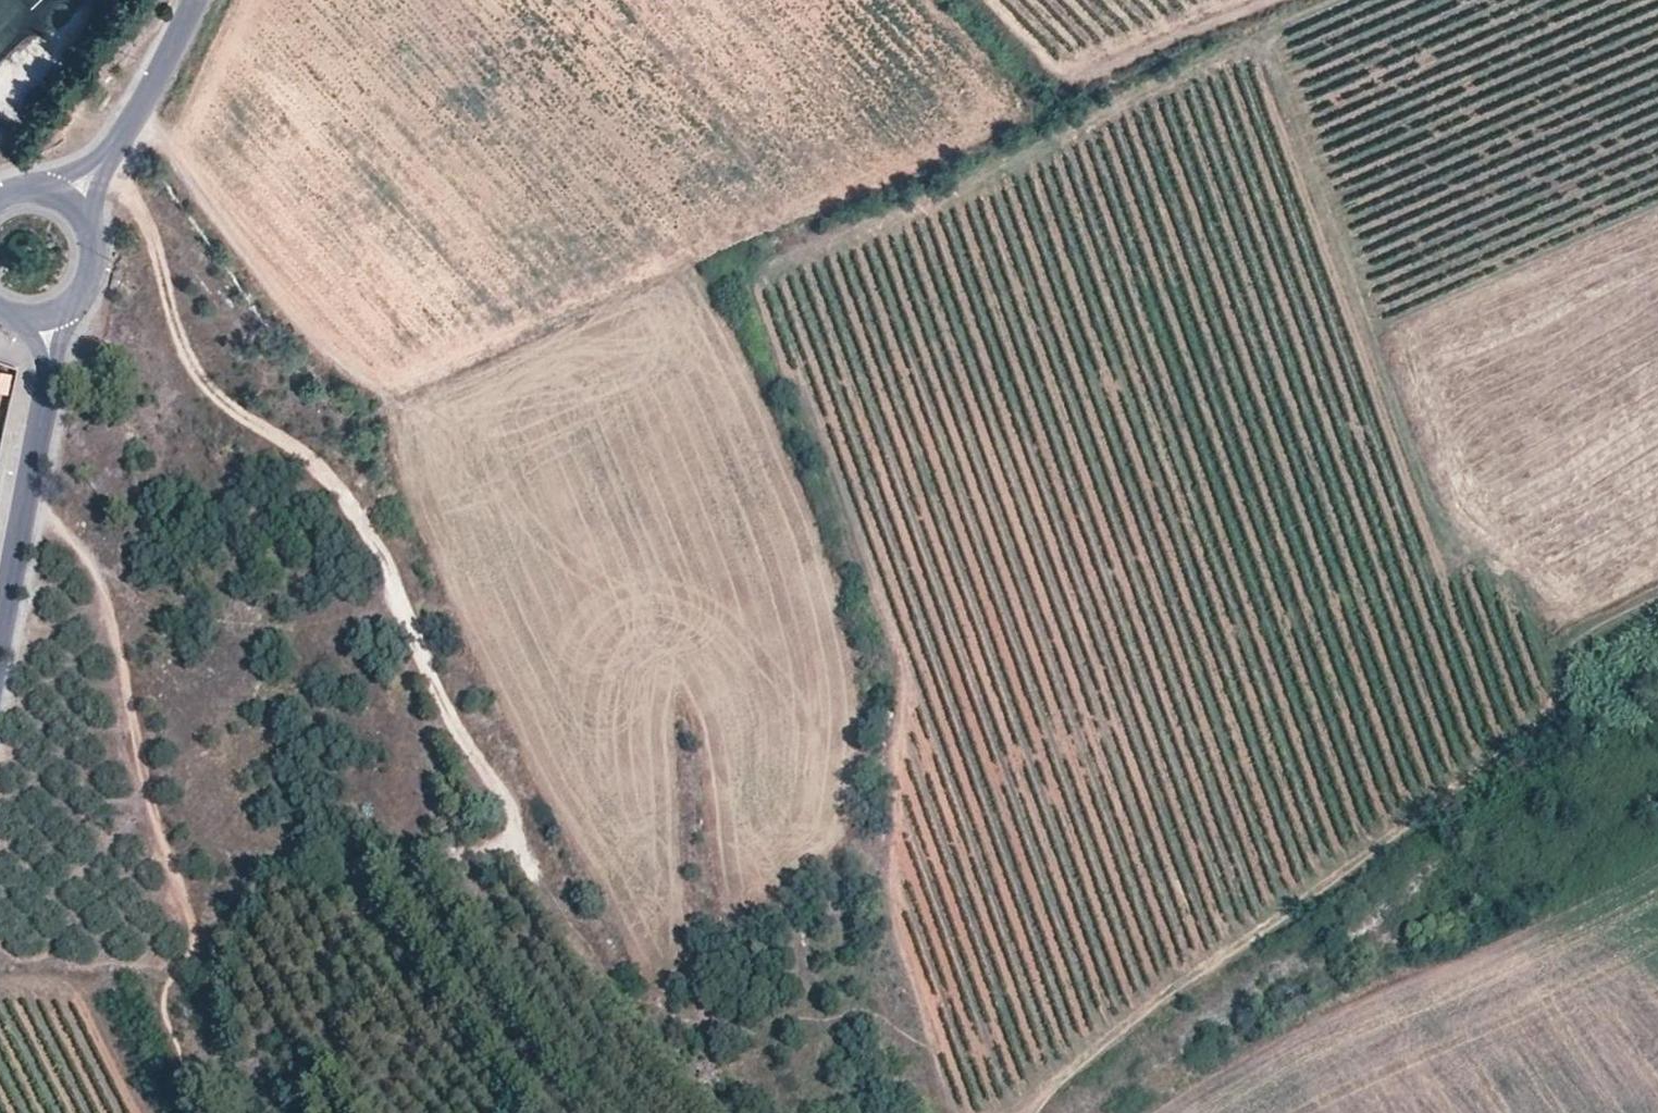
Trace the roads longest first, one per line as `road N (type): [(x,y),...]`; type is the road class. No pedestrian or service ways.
road 1 (residential): [(0,587),(48,321)]
road 2 (residential): [(77,208),(193,0)]
road 3 (residential): [(48,321),(89,286),(96,259),(77,208)]

